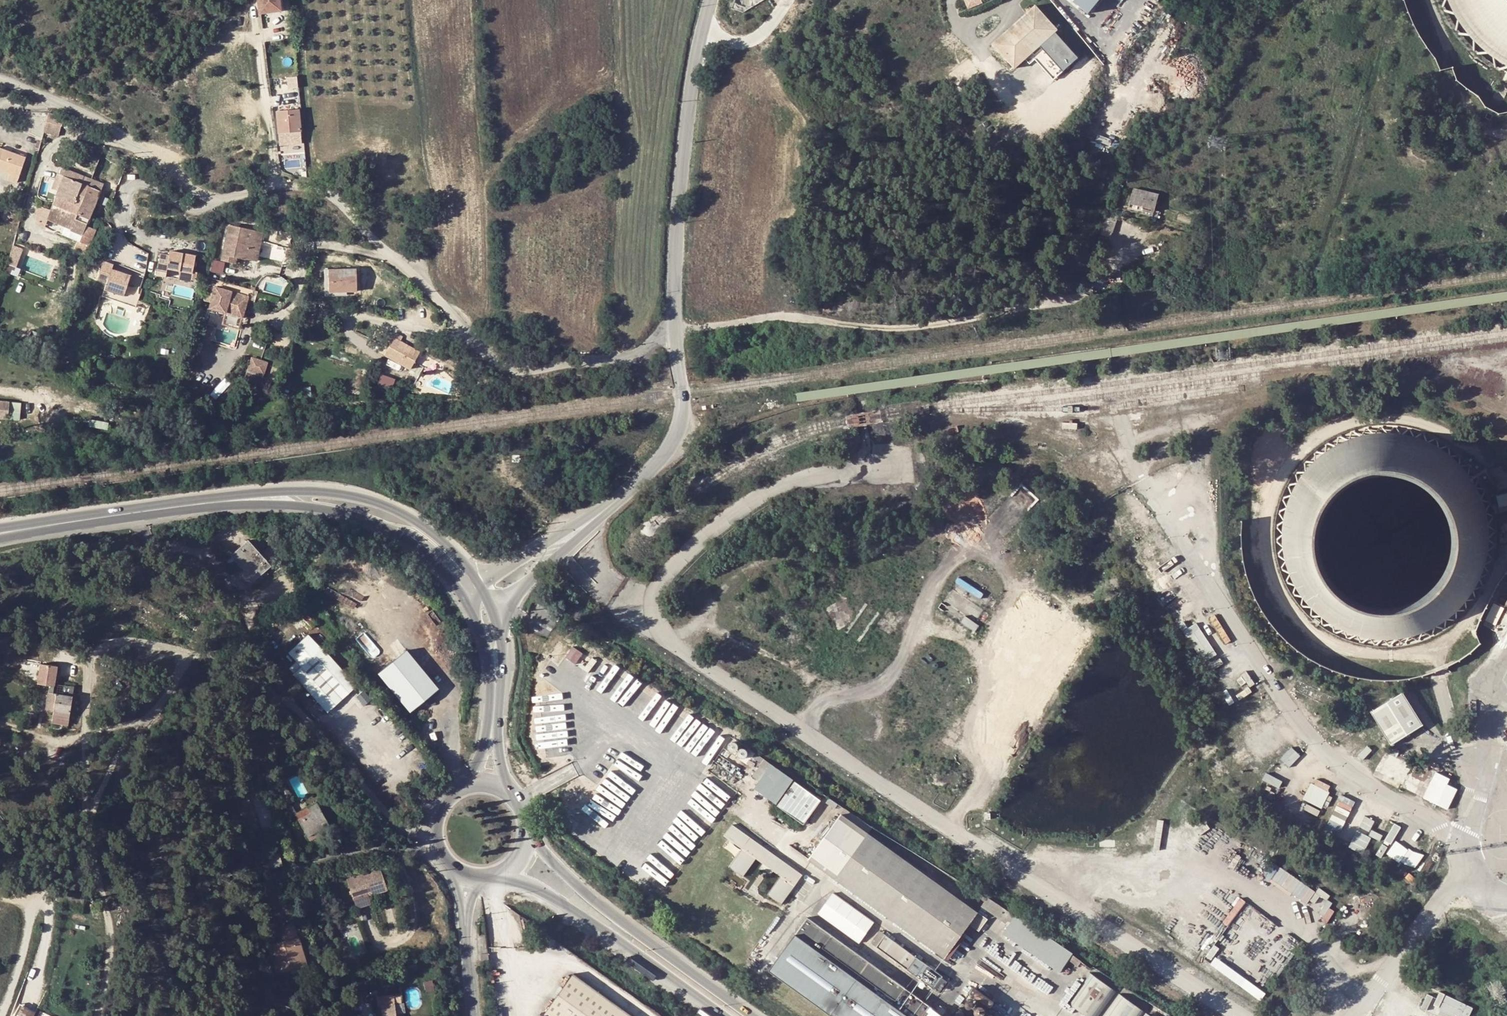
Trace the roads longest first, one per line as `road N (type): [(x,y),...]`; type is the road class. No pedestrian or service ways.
road 1 (residential): [(674,332),(625,358),(507,366),(483,352),(327,194),(292,186),(207,197),(91,114),(0,75)]
road 2 (residential): [(674,332),(778,316),(893,330),(1077,299),(1136,225)]
road 3 (tertiary): [(703,26),(677,225),(674,332)]
road 4 (secondary): [(478,582),(449,547),(384,505),(295,490),(206,503)]
road 5 (secondary): [(751,1015),(581,889),(527,829)]
road 6 (secondary): [(206,503),(352,515),(408,540),(465,601)]
road 7 (secondary): [(500,871),(604,929),(725,1015)]
road 8 (secondary): [(465,601),(486,641),(491,697),(482,758),(465,787)]
road 9 (secondary): [(508,792),(499,733),(504,651),(489,602)]
road 10 (tertiary): [(674,332),(682,422),(661,461),(623,497)]
road 11 (tertiary): [(489,602),(514,592),(623,497)]
road 12 (tertiary): [(623,497),(478,582)]
road 13 (secondary): [(0,540),(125,514)]
road 14 (secondary): [(125,514),(0,529)]

